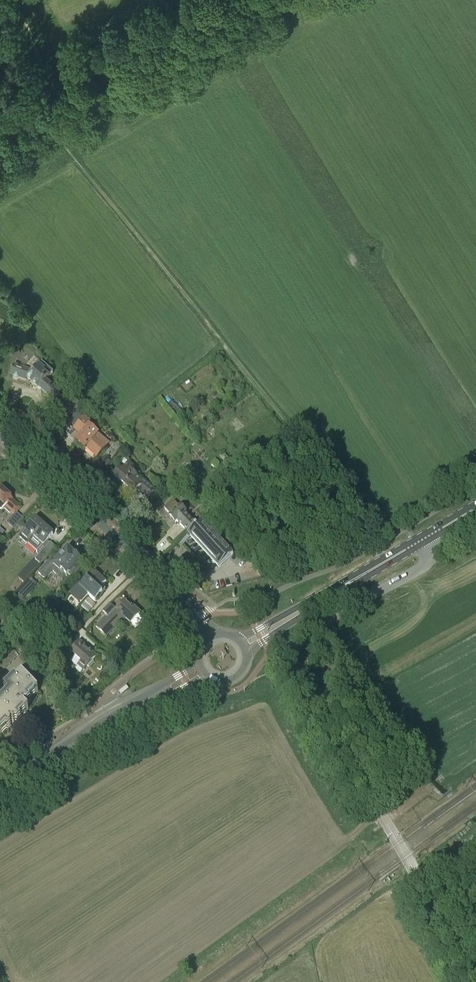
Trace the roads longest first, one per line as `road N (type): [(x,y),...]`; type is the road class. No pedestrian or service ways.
road 1 (unclassified): [(475,981),(286,645),(423,566),(416,543)]
road 2 (track): [(385,542),(40,123)]
road 3 (secondary): [(208,636),(156,571),(9,442)]
road 4 (secondary): [(0,791),(201,669)]
road 5 (secondary): [(244,645),(416,543)]

